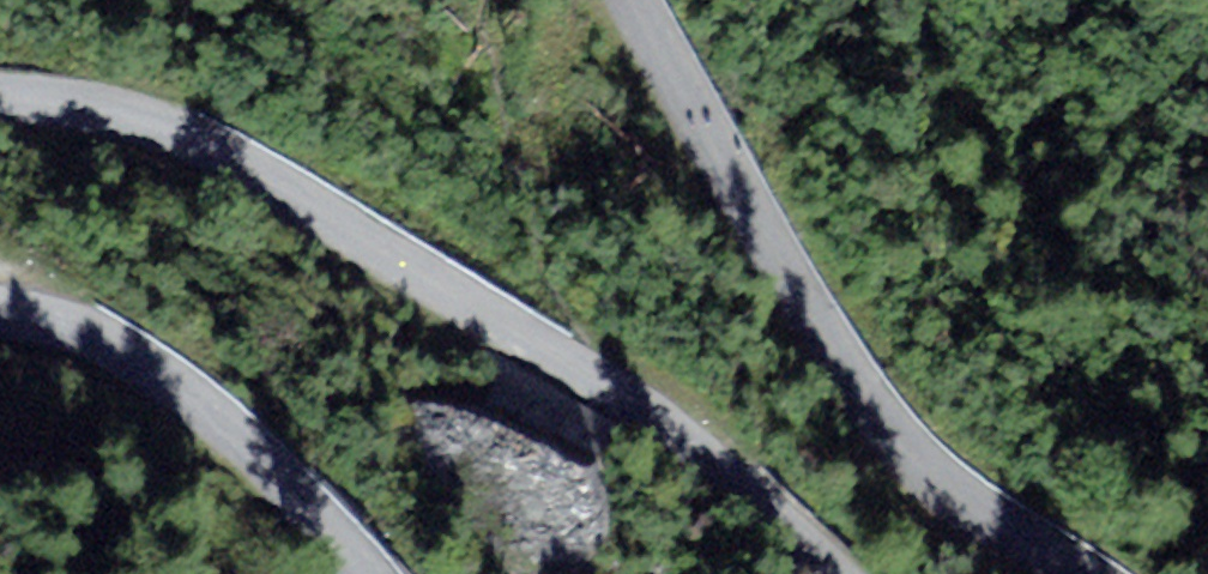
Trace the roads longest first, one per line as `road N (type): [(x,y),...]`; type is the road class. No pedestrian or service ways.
road 1 (unclassified): [(0,93),(109,110),(237,159),(642,413),(830,573)]
road 2 (unclassified): [(1088,573),(946,490),(896,442),(777,259),(630,0)]
road 3 (unclassified): [(366,573),(262,460),(148,366),(63,327),(0,315)]

